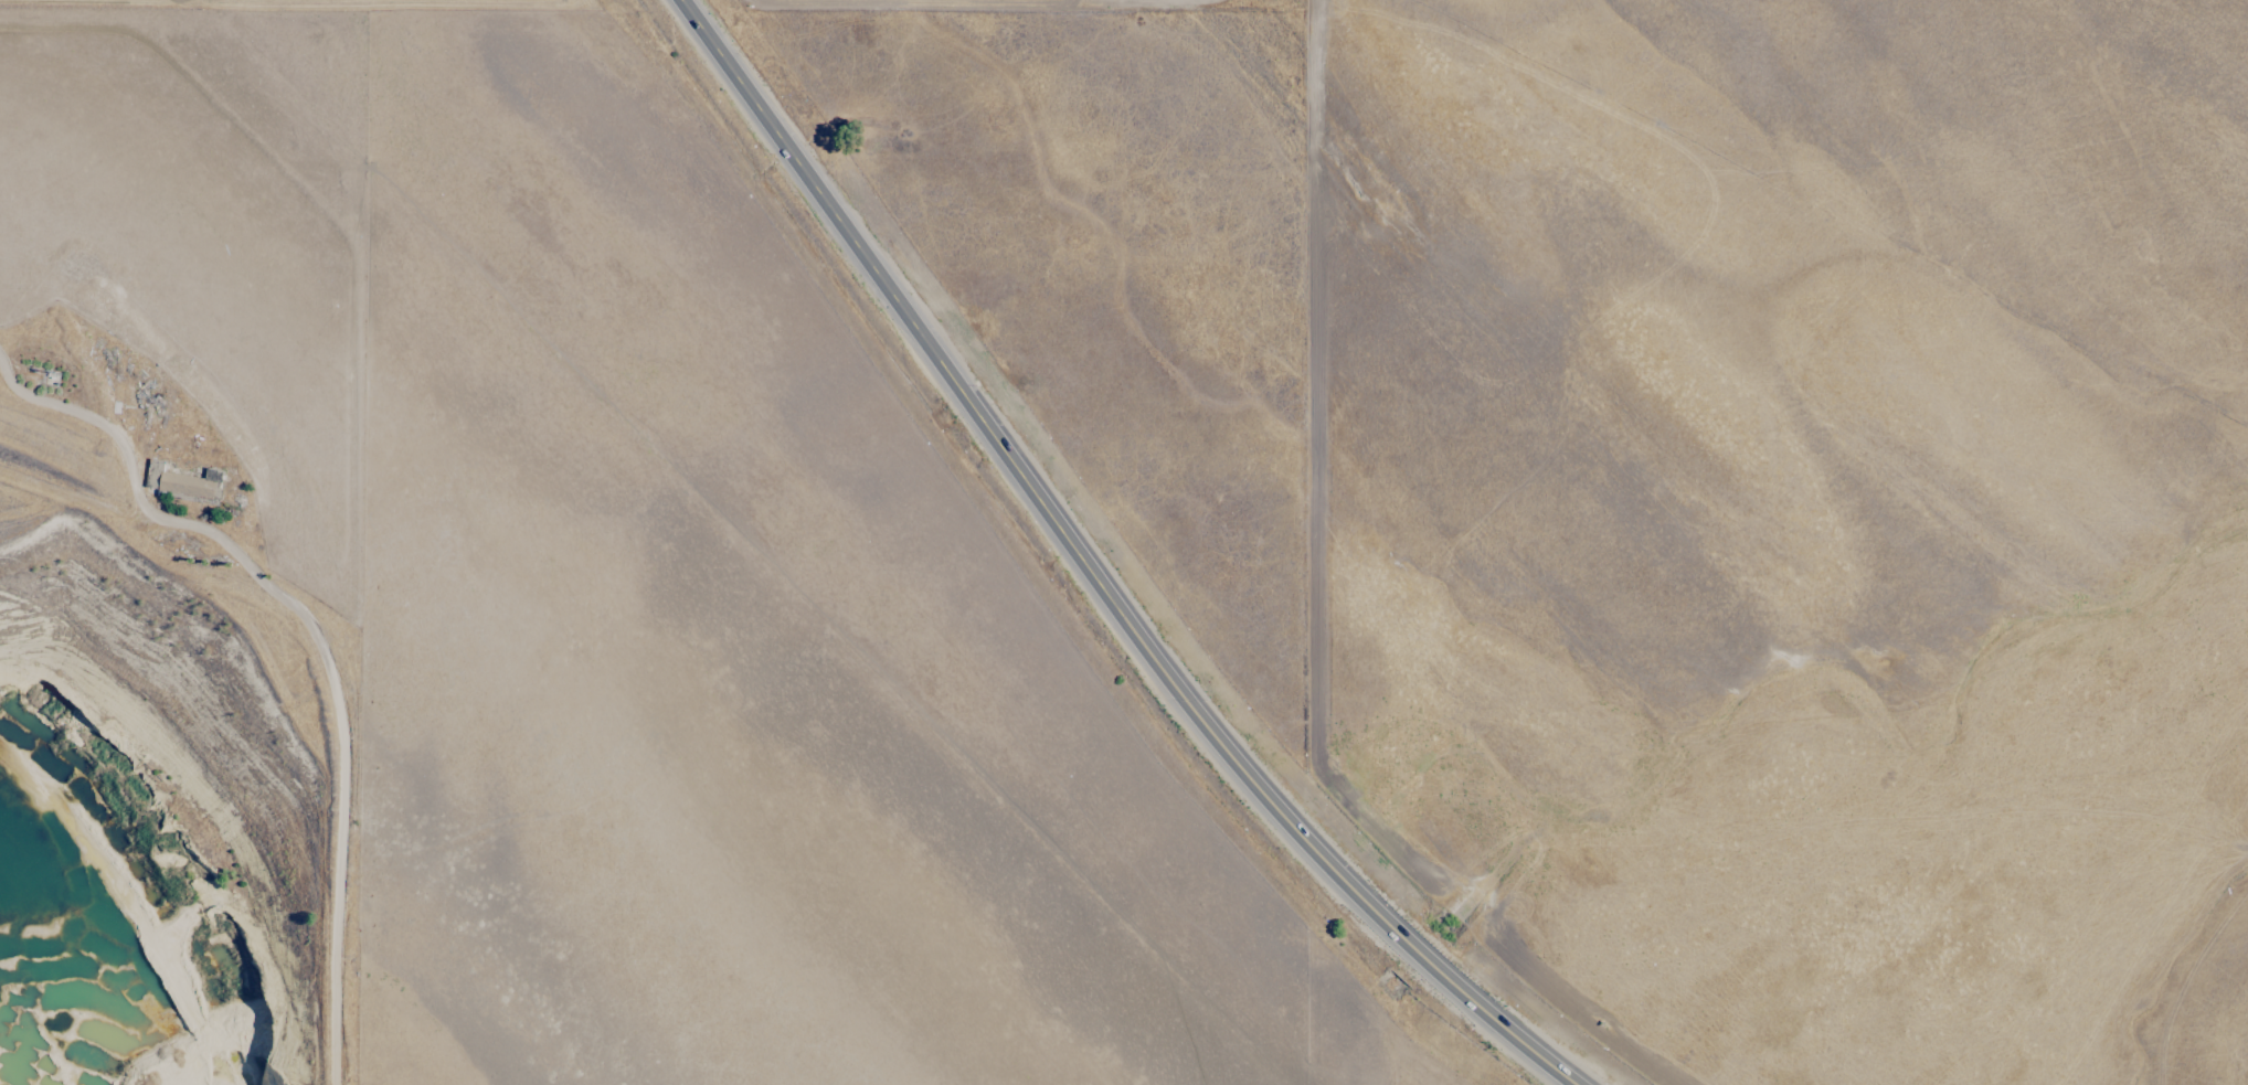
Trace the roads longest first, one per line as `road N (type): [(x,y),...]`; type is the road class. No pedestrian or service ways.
road 1 (trunk): [(1575,1084),(1440,977),(1222,746),(1147,653),(679,0)]

